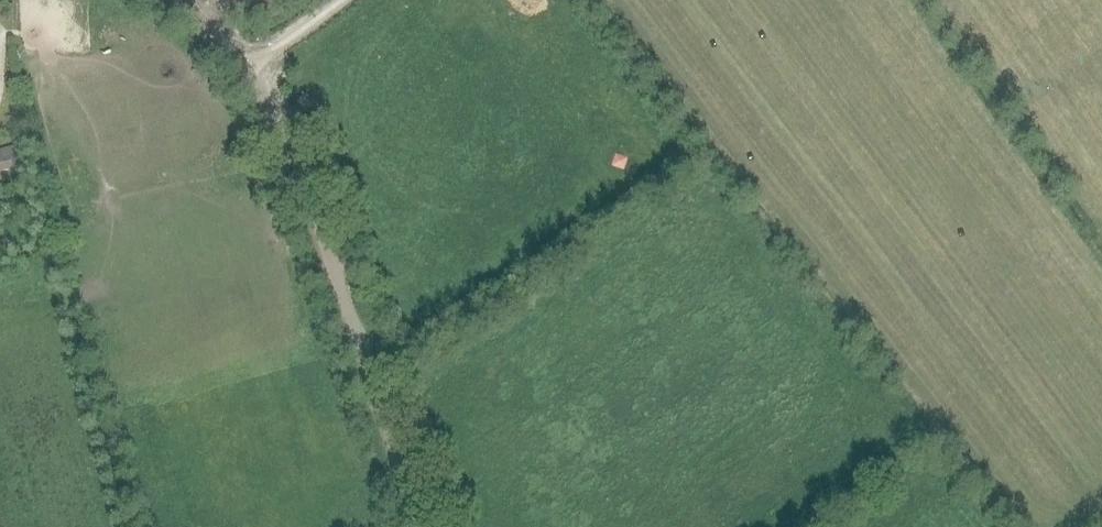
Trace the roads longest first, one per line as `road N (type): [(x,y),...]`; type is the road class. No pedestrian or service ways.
road 1 (unclassified): [(421,526),(258,63),(175,0)]

